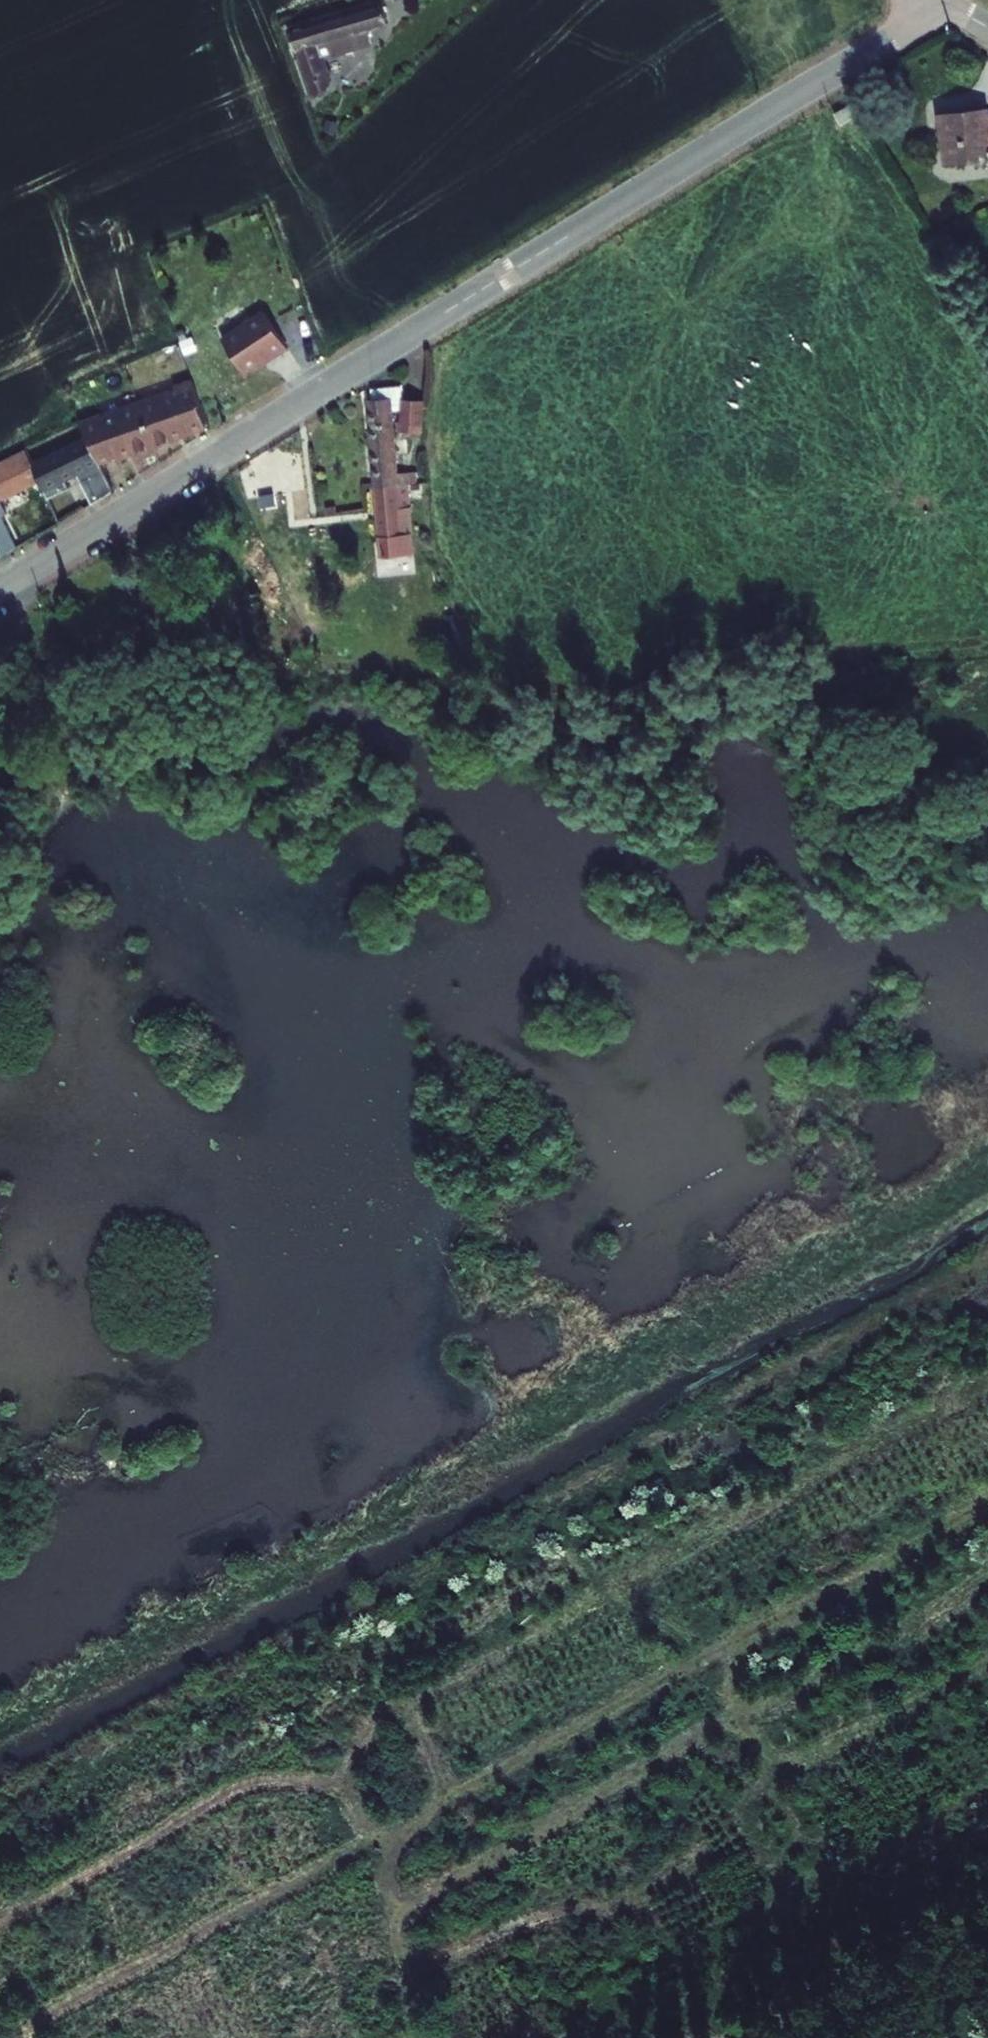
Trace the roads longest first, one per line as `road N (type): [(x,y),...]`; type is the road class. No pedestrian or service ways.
road 1 (residential): [(947,6),(0,586)]

